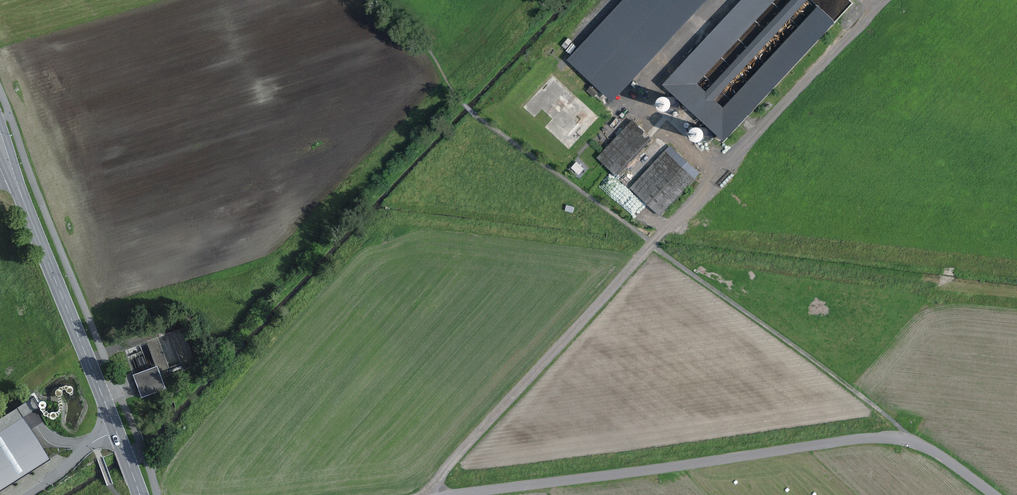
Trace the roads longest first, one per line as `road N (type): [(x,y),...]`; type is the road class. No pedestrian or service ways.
road 1 (unclassified): [(453,494),(897,436),(946,455),(999,494)]
road 2 (secondary): [(18,178),(140,494)]
road 3 (track): [(885,0),(654,243)]
road 4 (track): [(654,243),(454,460),(434,494)]
road 5 (track): [(654,243),(912,437)]
road 6 (track): [(463,106),(654,243)]

